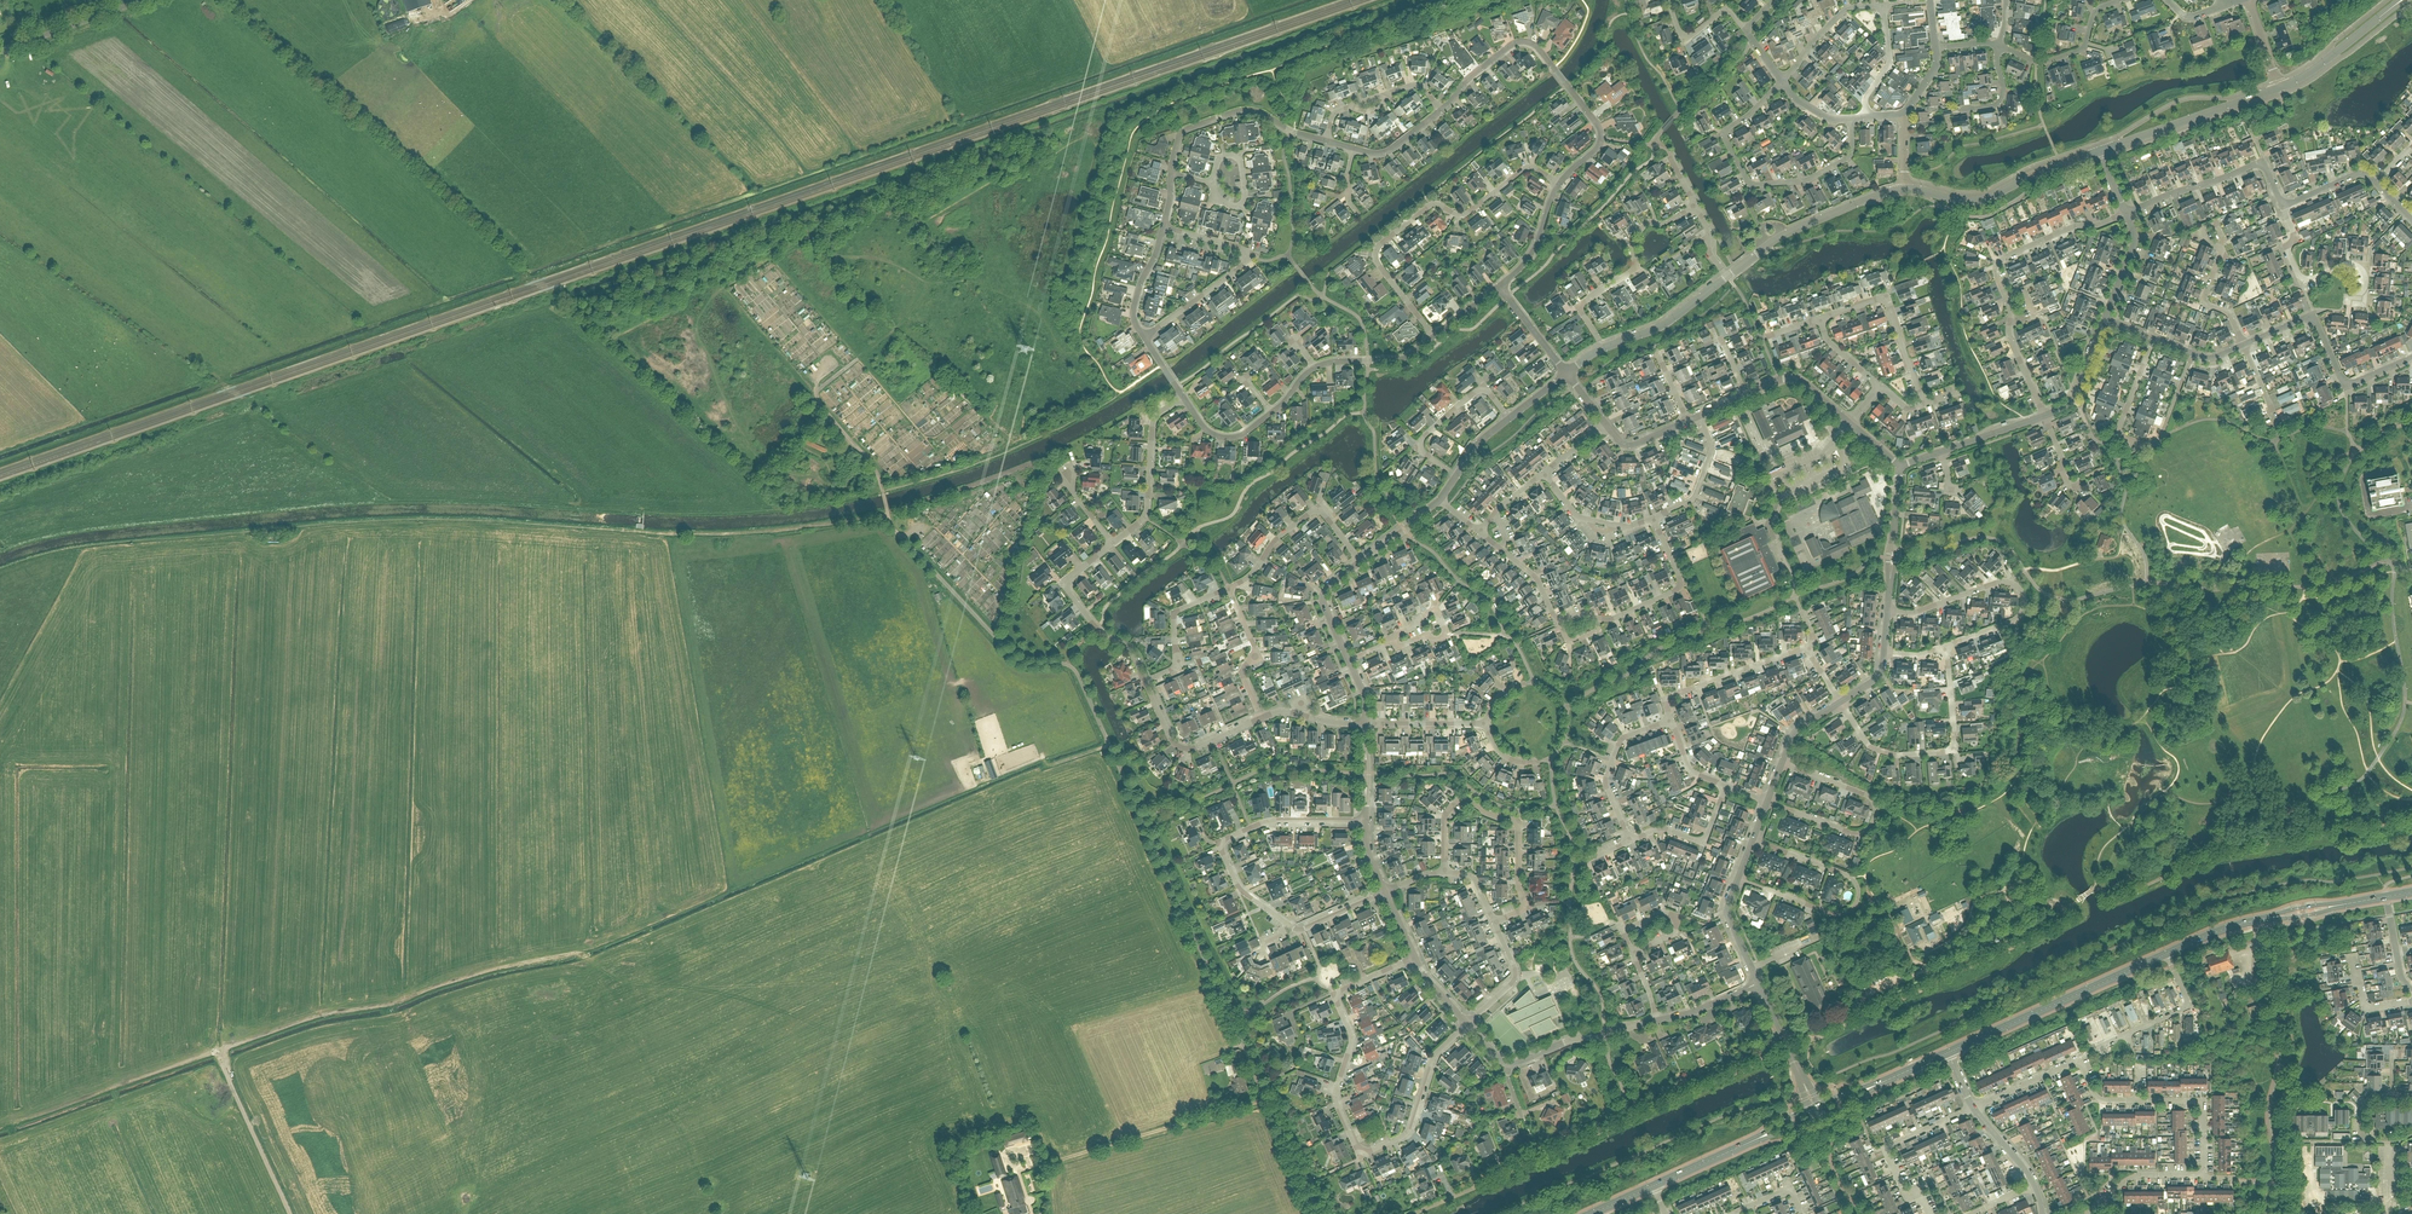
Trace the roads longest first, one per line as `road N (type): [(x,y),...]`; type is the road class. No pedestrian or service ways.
road 1 (unclassified): [(1318,1213),(1077,673),(1018,660),(880,517)]
road 2 (track): [(289,1213),(217,1052),(472,975),(587,958)]
road 3 (residential): [(1469,1023),(1431,1065),(1406,1134),(1362,1154),(1336,1103),(1352,1038),(1333,994),(1413,958)]
road 4 (residential): [(1414,1213),(1752,1067),(1784,1039)]
road 5 (residential): [(1433,337),(1376,261),(1377,249),(1437,204),(1471,213),(1524,170),(1558,184)]
road 6 (residential): [(2045,416),(2016,350),(1997,265),(2077,225),(2126,213)]
road 7 (residential): [(1558,184),(1596,150),(1601,132),(1533,44),(1513,44),(1441,110)]
road 8 (track): [(589,528),(730,533),(880,517)]
road 9 (residential): [(1445,873),(1445,815),(1462,797),(1518,821),(1527,908),(1495,922)]
road 10 (residential): [(1289,925),(1241,891),(1219,842),(1269,821),(1365,820)]
road 11 (residential): [(1739,878),(1834,914),(1856,902),(1849,876),(1753,839)]
road 12 (residential): [(1840,701),(1871,748),(1898,755),(1955,750),(1947,645)]
road 13 (residential): [(1947,645),(2015,621),(2024,606),(2020,590),(2002,582),(1916,612),(1888,611)]
road 14 (secondary): [(1948,1053),(2167,953)]
road 15 (residential): [(2193,353),(2161,436),(2147,445),(2117,434),(2154,339)]
road 16 (residential): [(1782,762),(1869,796),(1875,818),(1852,833),(1767,801)]
road 17 (residential): [(1144,337),(1253,256),(1164,227)]
road 18 (residential): [(2411,357),(2346,386),(2313,314),(2244,345)]
road 19 (residential): [(1603,348),(1579,306),(1637,268),(1630,240),(1648,222),(1665,224),(1695,206)]
road 20 (track): [(217,1052),(17,1122)]
road 21 (tertiary): [(1905,189),(1978,200),(2099,152)]
road 22 (tertiary): [(1728,276),(1785,234),(1905,189)]
road 23 (residential): [(1974,1108),(2079,1060),(2100,1099),(2138,1100)]
road 24 (residential): [(1146,682),(1130,651),(1100,632),(1062,583),(1112,543)]
road 25 (tertiary): [(2099,152),(2280,87)]
road 26 (residential): [(1228,589),(1318,507),(1359,563)]
road 27 (residential): [(1923,405),(1882,301),(1820,318)]
road 28 (residential): [(1112,543),(1146,515),(1153,425),(1183,397)]
road 29 (residential): [(2283,207),(2299,276),(2350,264),(2362,270),(2364,288),(2351,303)]
road 30 (residential): [(1509,417),(1483,387),(1419,442),(1456,473)]
road 31 (residential): [(1671,719),(1664,699),(1805,647)]
road 32 (residential): [(1784,1039),(1802,1032),(1812,1041),(1937,982)]
road 33 (residential): [(1630,841),(1604,783),(1621,738),(1671,719)]
road 34 (tertiary): [(0,55),(154,0)]
road 35 (residential): [(1974,1108),(1885,1148),(1905,1194),(1917,1189)]
road 36 (residential): [(1263,717),(1182,747),(1146,682)]
road 37 (residential): [(1653,517),(1680,586),(1602,618)]
road 38 (residential): [(1171,172),(1189,127),(1247,110),(1290,131)]
road 39 (tertiary): [(1657,1020),(1508,1064)]
road 40 (residential): [(2121,0),(2093,16),(2081,51),(2043,63),(2000,47)]
road 41 (residential): [(1263,717),(1242,671),(1259,657),(1228,589)]
road 42 (residential): [(1146,682),(1176,668),(1177,610),(1228,589)]
road 43 (tertiary): [(1603,348),(1662,327),(1728,276)]
road 44 (unclassified): [(1888,611),(1900,466)]
road 45 (residential): [(2126,213),(2262,165)]
road 46 (residential): [(1751,186),(1806,181),(1849,158),(1851,118)]
road 47 (tertiary): [(2280,87),(2397,5)]
road 48 (residential): [(1630,841),(1662,827),(1704,842),(1725,785)]
road 49 (residential): [(2138,1100),(2204,1101),(2204,1175)]
road 50 (residential): [(1387,644),(1446,633),(1437,610),(1391,637)]
road 51 (residential): [(1782,81),(1725,134),(1751,186)]
road 52 (residential): [(1782,81),(1846,8),(1883,6)]
road 53 (residential): [(1544,474),(1578,517),(1630,527),(1653,517)]
road 54 (residential): [(1653,517),(1694,499),(1711,451),(1699,416)]
road 55 (residential): [(2204,1175),(2137,1176),(2086,1213)]
road 56 (residential): [(2126,1034),(2190,1005),(2167,953)]
road 57 (residential): [(1433,337),(1403,358),(1315,369)]
road 58 (residential): [(1495,922),(1514,979),(1469,1023)]
road 59 (unclassified): [(1849,423),(1791,378),(1745,395)]
road 60 (residential): [(1366,723),(1488,723)]
road 61 (residential): [(1558,621),(1537,580),(1480,530)]
road 62 (residential): [(2223,249),(2202,302),(2230,314),(2244,345)]
road 63 (residential): [(1745,31),(1727,8),(1685,37),(1668,0)]
road 64 (residential): [(1498,286),(1536,244),(1558,184)]
road 65 (residential): [(1220,157),(1240,154),(1242,207),(1213,200),(1212,183)]
road 66 (unclassified): [(2045,416),(2075,398),(2105,319)]

